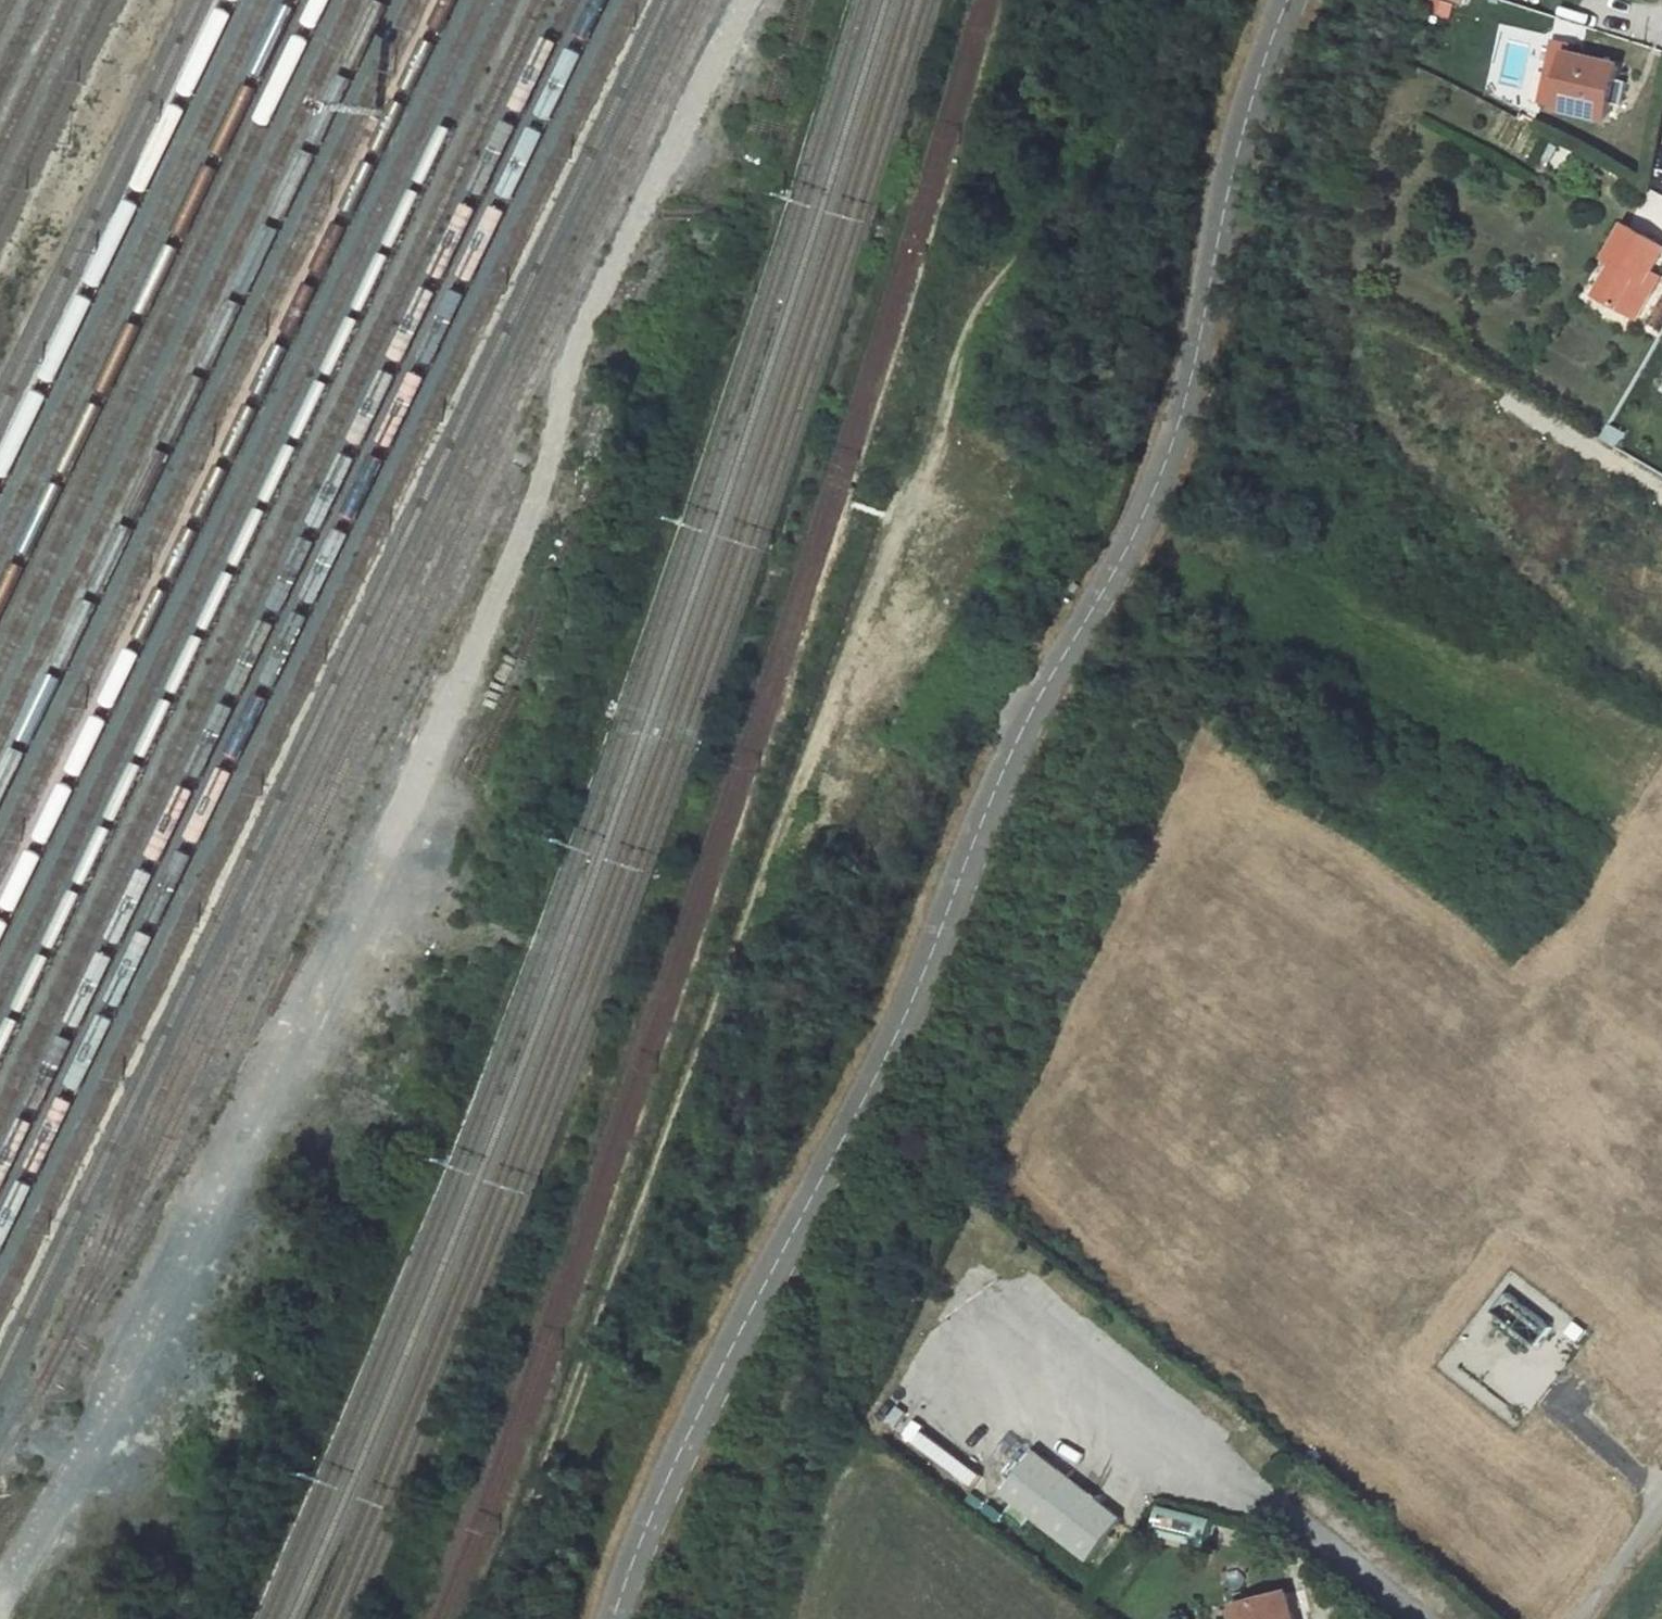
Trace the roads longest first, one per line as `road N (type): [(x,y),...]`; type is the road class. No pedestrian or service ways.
road 1 (track): [(0,1597),(341,953),(509,574),(557,445),(589,314),(744,0)]
road 2 (unclassified): [(614,1618),(690,1431),(907,1006),(1038,698),(1131,543),(1159,479),(1193,361),(1229,181),(1287,0)]
road 3 (unclassified): [(1579,1618),(1661,1512)]

